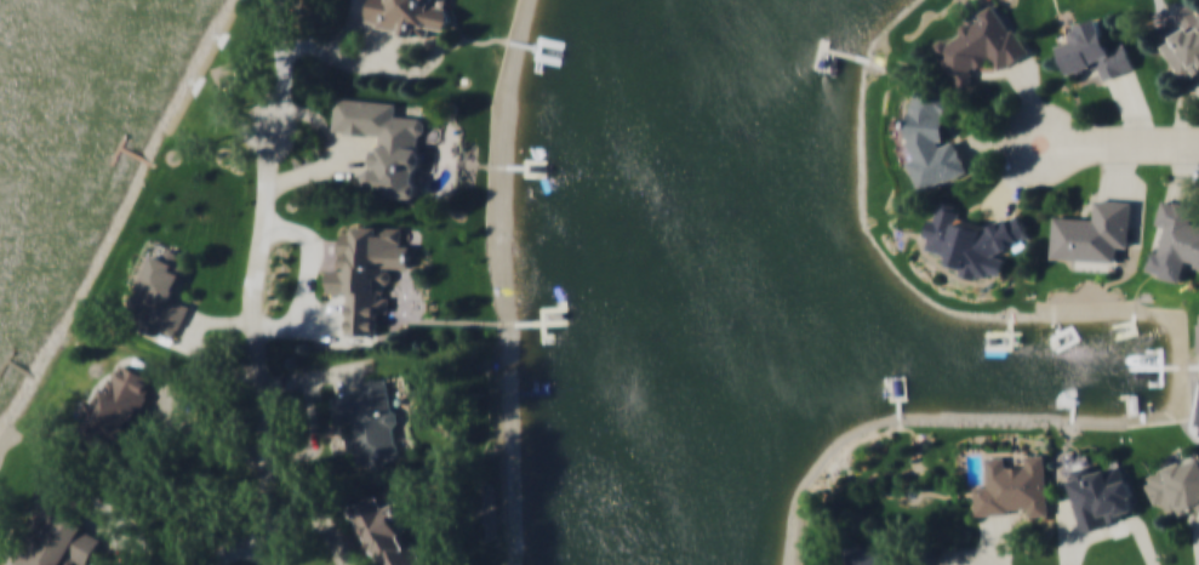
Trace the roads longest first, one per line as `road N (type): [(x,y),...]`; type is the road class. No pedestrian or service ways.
road 1 (residential): [(274,564),(252,323),(273,125)]
road 2 (residential): [(1198,144),(1063,141)]

